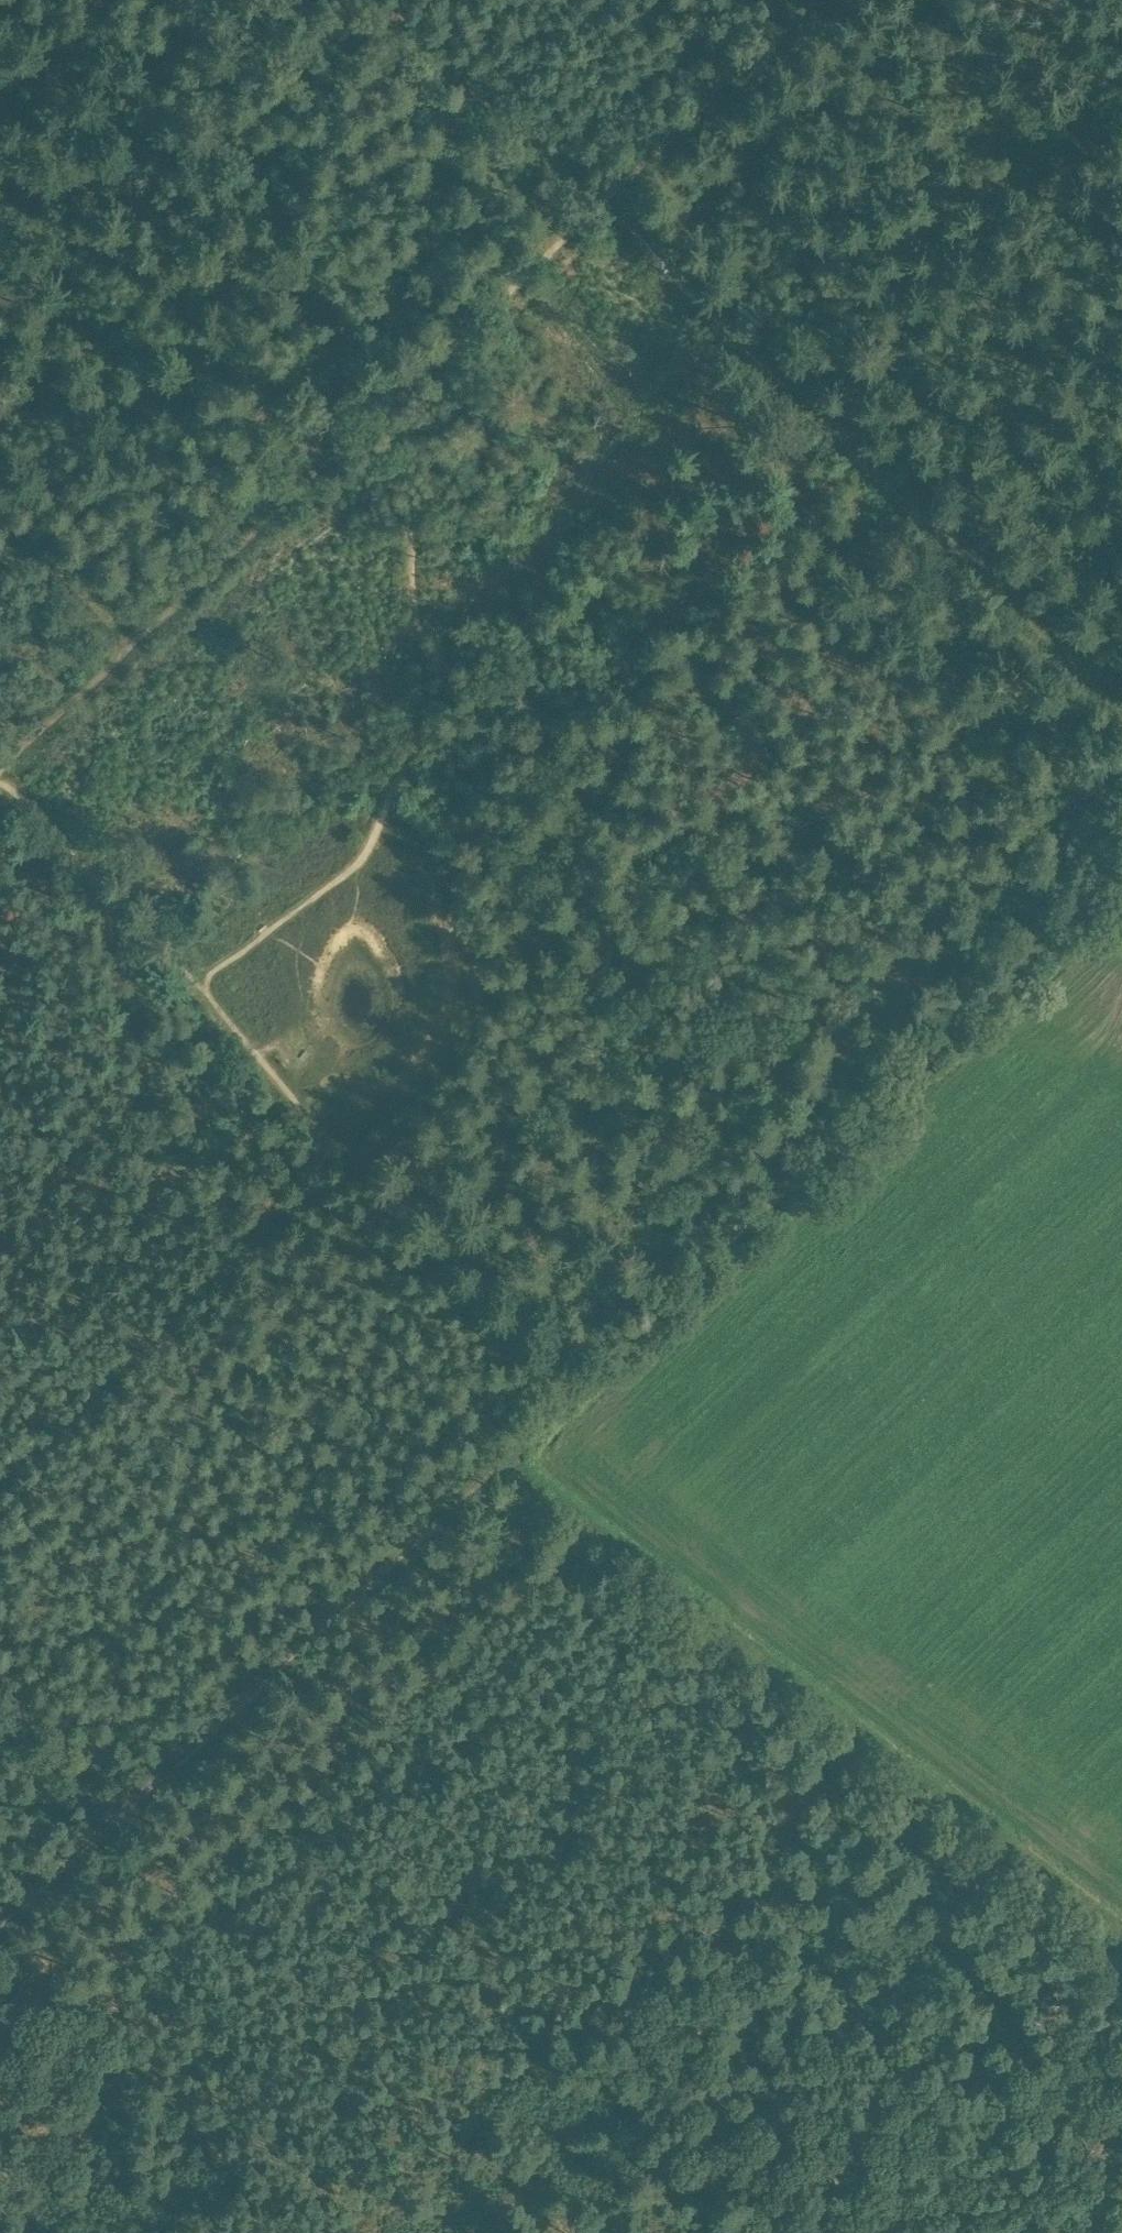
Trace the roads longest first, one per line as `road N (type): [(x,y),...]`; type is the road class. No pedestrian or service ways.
road 1 (track): [(586,193),(1121,689)]
road 2 (track): [(633,1335),(1121,872)]
road 3 (track): [(0,516),(125,629)]

